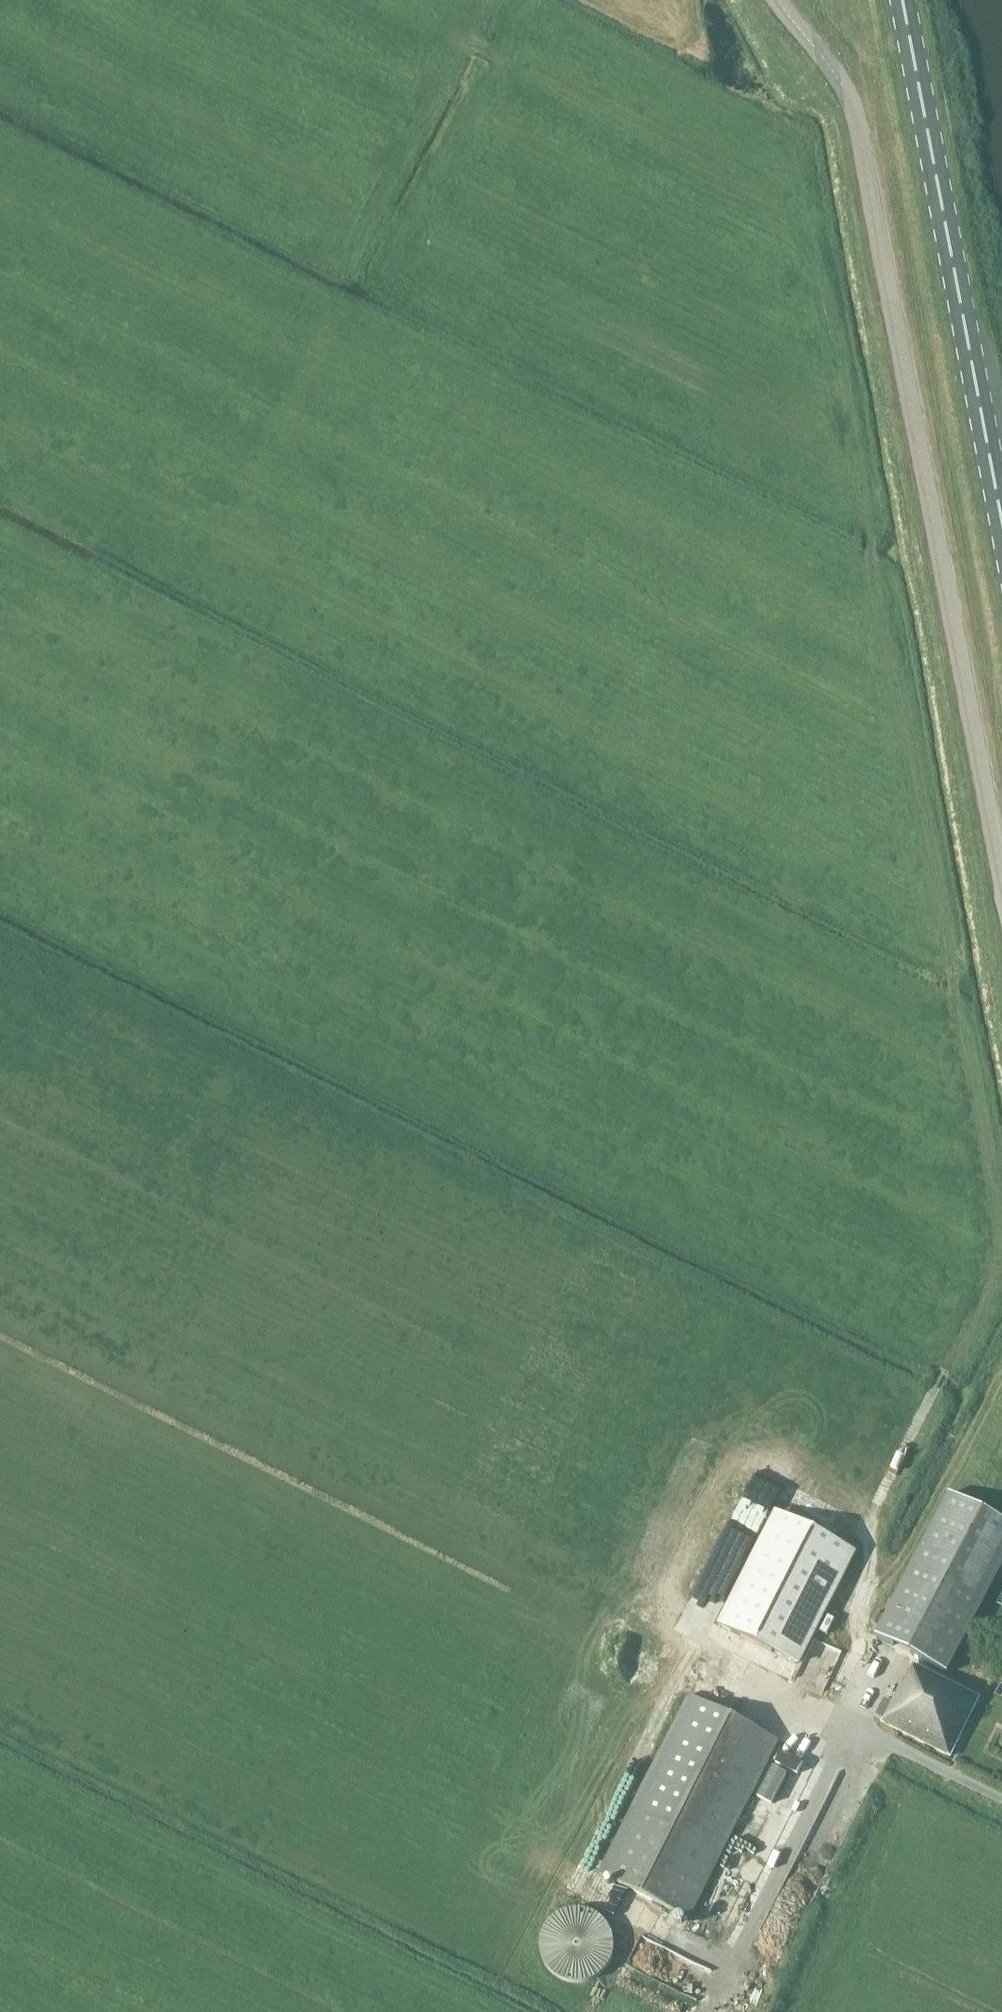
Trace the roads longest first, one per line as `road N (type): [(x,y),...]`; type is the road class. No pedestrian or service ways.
road 1 (unclassified): [(1001,877),(853,107),(775,0)]
road 2 (primary): [(1001,531),(901,0)]

